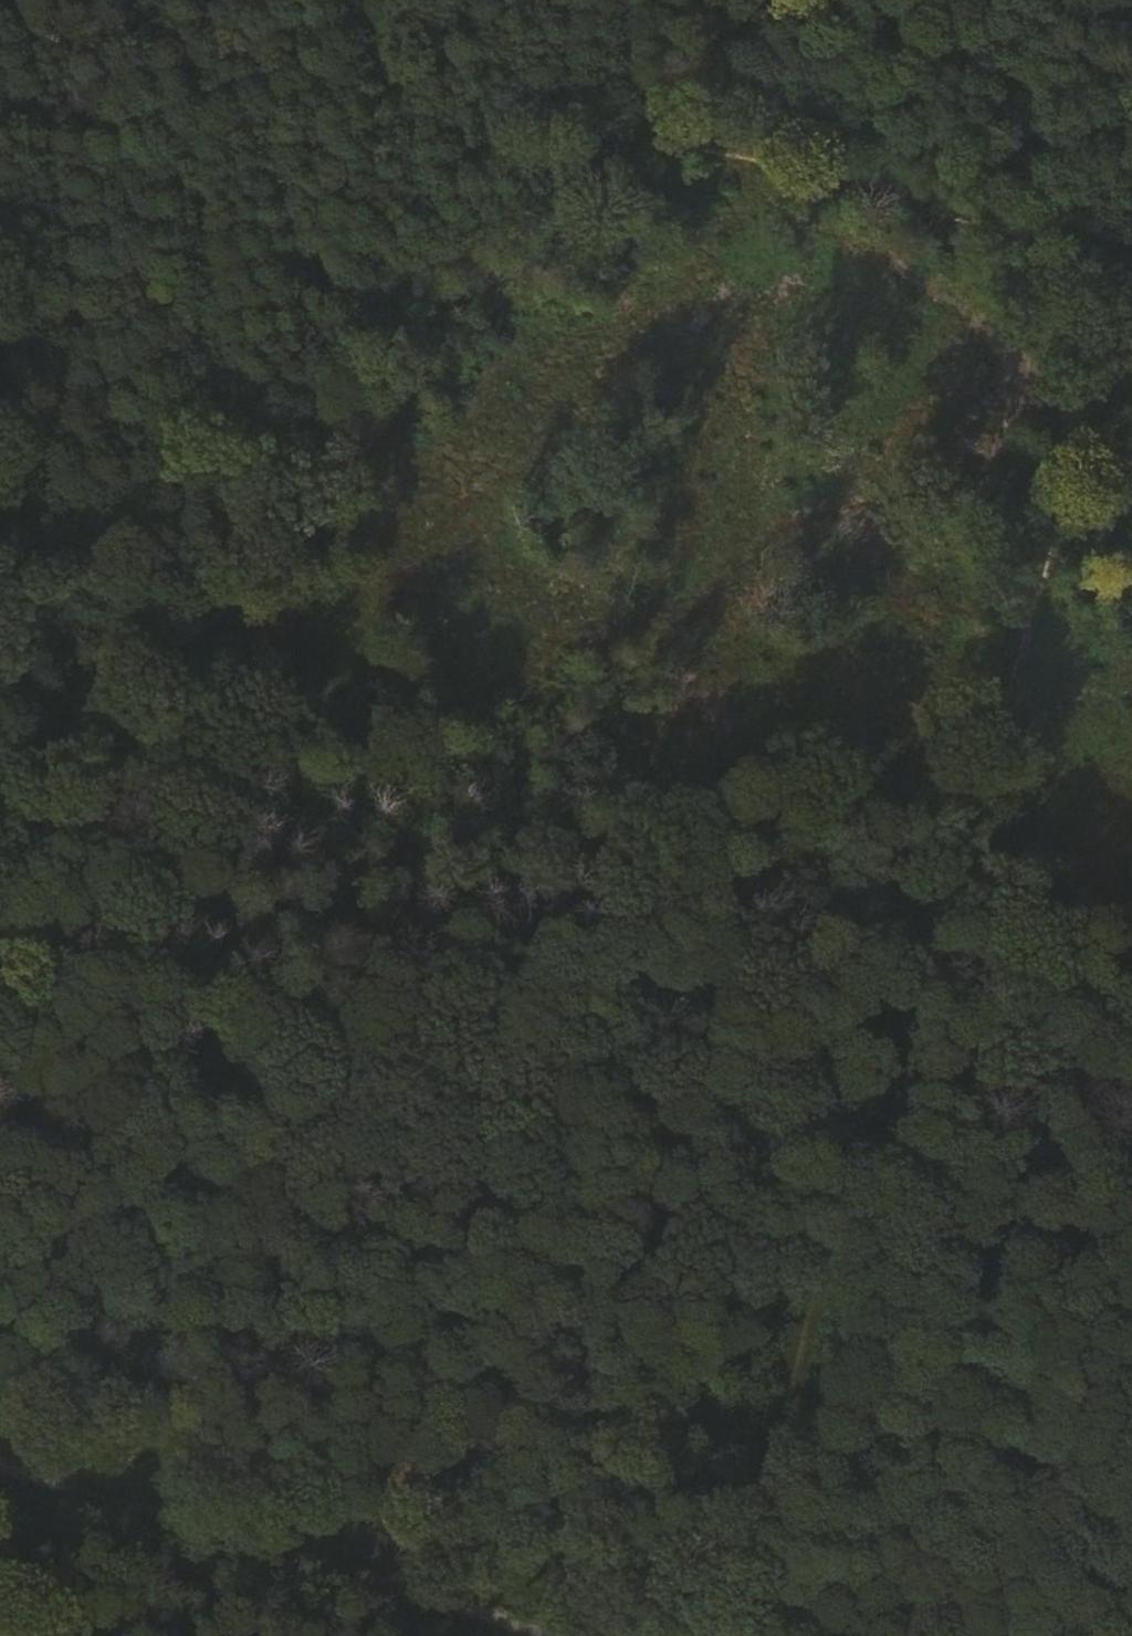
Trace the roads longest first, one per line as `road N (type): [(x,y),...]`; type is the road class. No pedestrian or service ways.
road 1 (track): [(0,1468),(534,1635)]

